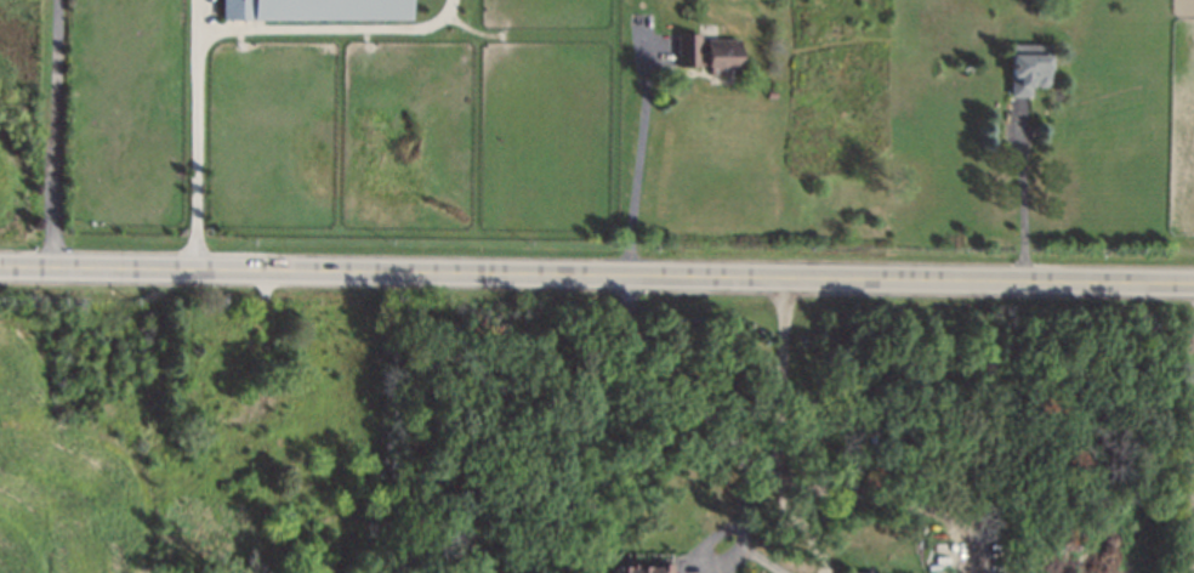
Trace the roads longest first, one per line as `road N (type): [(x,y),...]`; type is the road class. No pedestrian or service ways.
road 1 (primary): [(0,268),(1193,285)]
road 2 (residential): [(50,268),(53,0)]

